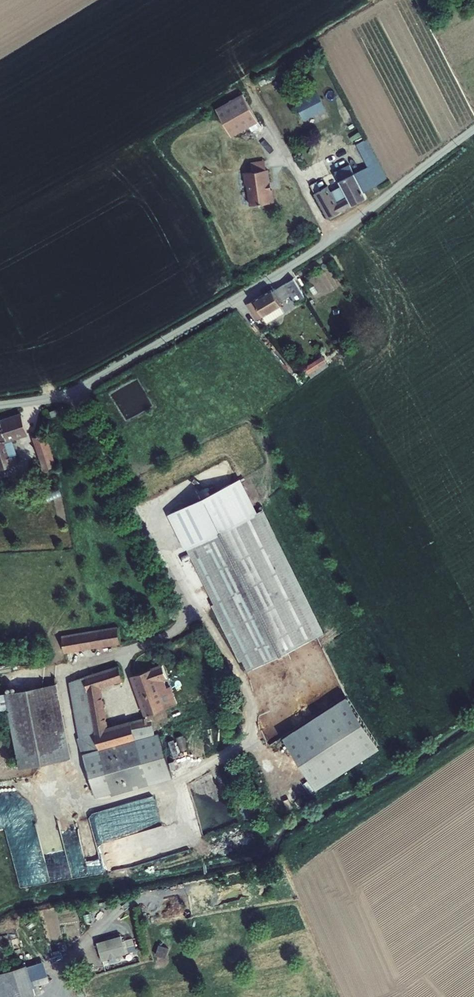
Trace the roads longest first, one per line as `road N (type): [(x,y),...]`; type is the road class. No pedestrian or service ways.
road 1 (unclassified): [(69,392),(316,250),(473,128)]
road 2 (residential): [(69,392),(186,606)]

